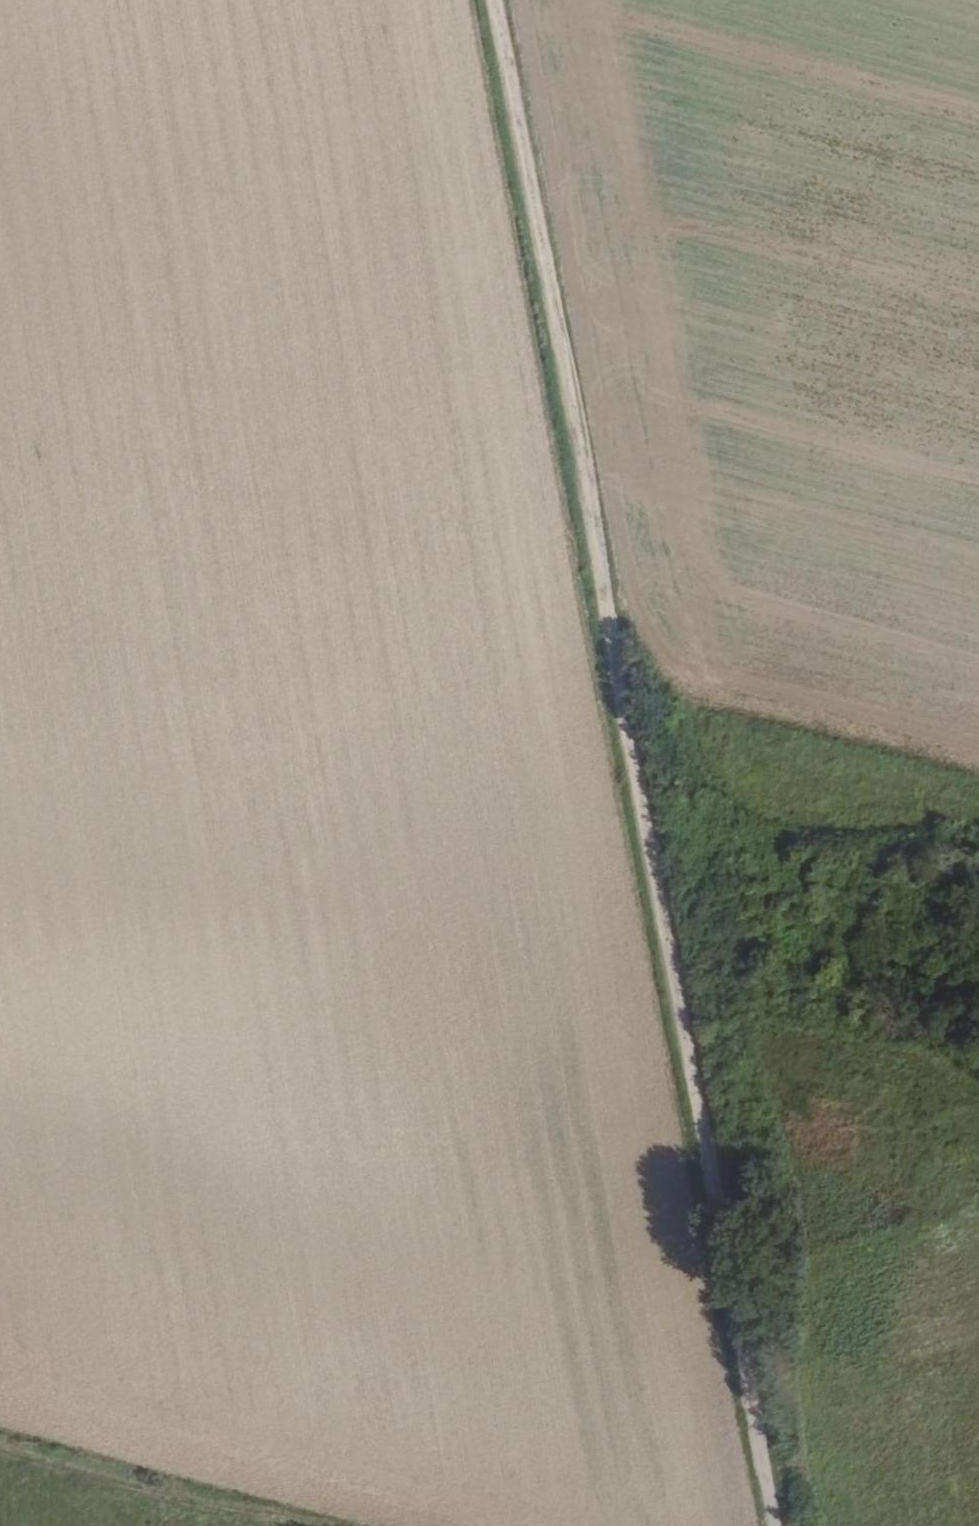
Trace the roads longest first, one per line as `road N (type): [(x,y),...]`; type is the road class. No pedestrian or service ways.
road 1 (track): [(775,1525),(671,915),(498,0)]
road 2 (track): [(345,1525),(0,1432)]

